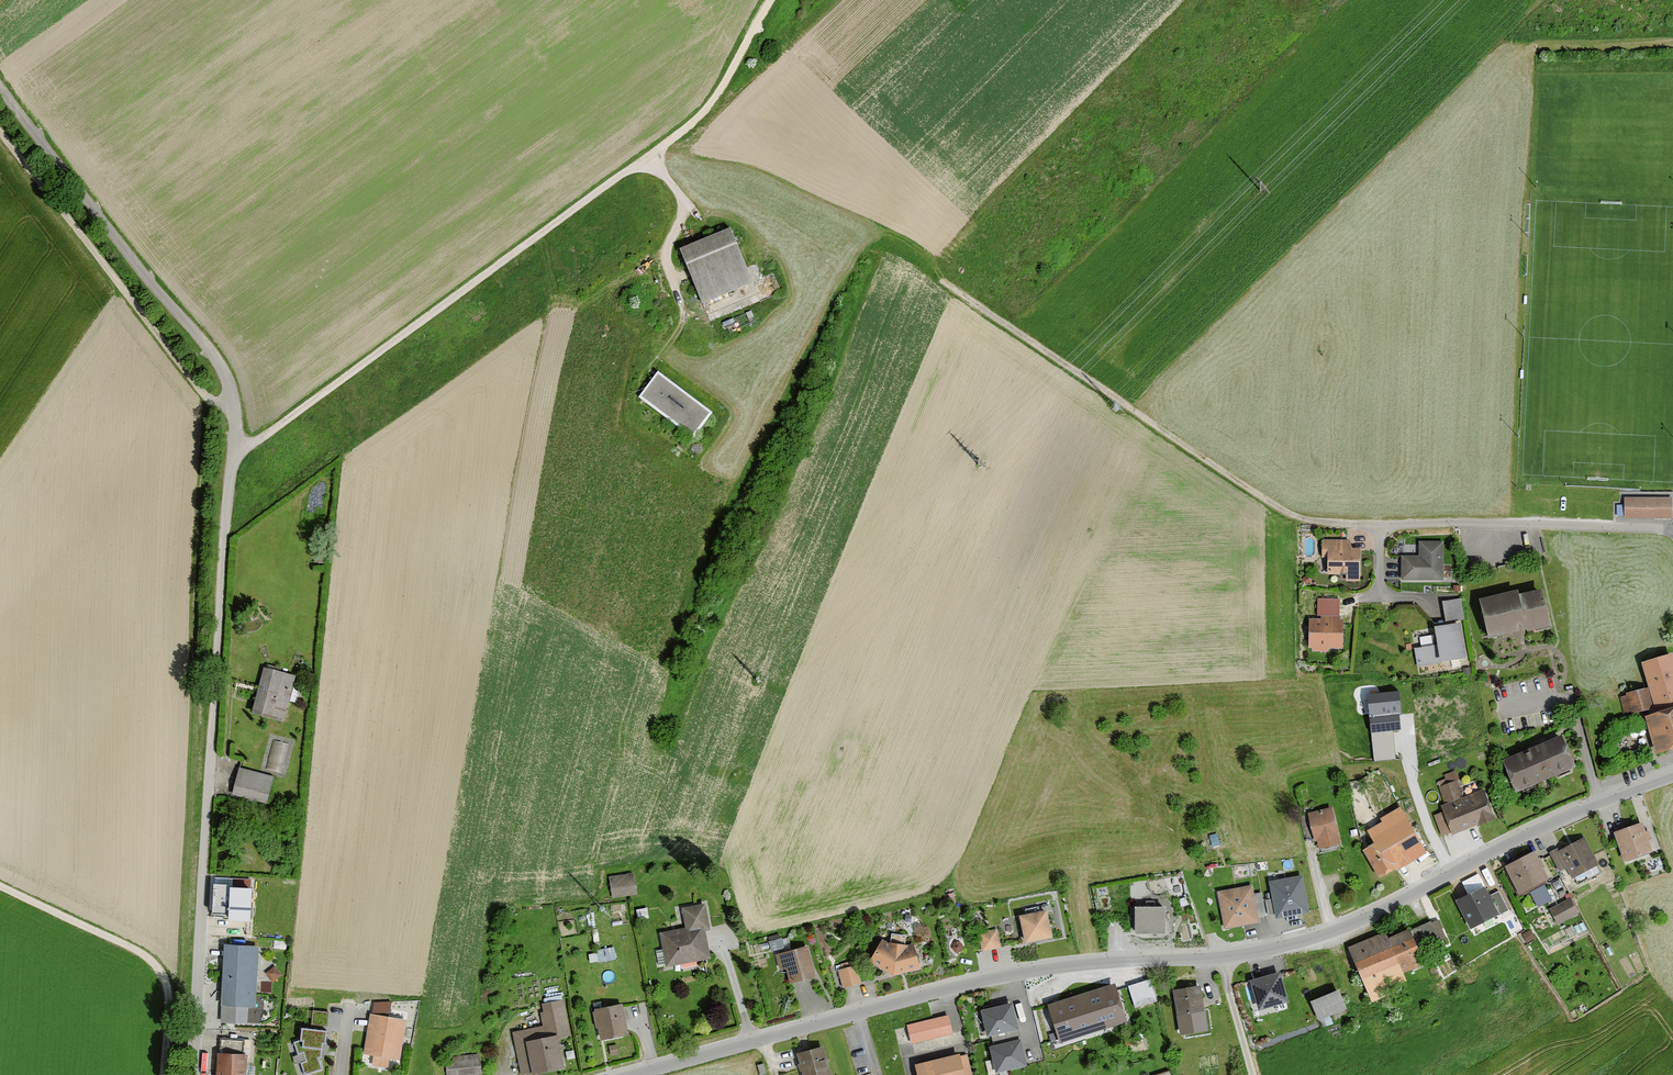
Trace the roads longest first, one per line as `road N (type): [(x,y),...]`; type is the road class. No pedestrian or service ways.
road 1 (unclassified): [(634,1074),(999,978),(1292,944),(1359,921),(1492,853),(1672,777)]
road 2 (track): [(233,446),(262,439),(652,158),(703,113),(772,0)]
road 3 (residential): [(191,1074),(233,446)]
road 4 (track): [(940,284),(1289,517),(1378,525)]
road 5 (residential): [(1672,529),(1378,525),(1380,599)]
road 6 (track): [(235,408),(200,394),(0,137)]
road 7 (track): [(164,1074),(168,995),(156,966),(0,885)]
road 8 (track): [(207,398),(192,656)]
road 9 (track): [(1218,957),(1253,1074)]

